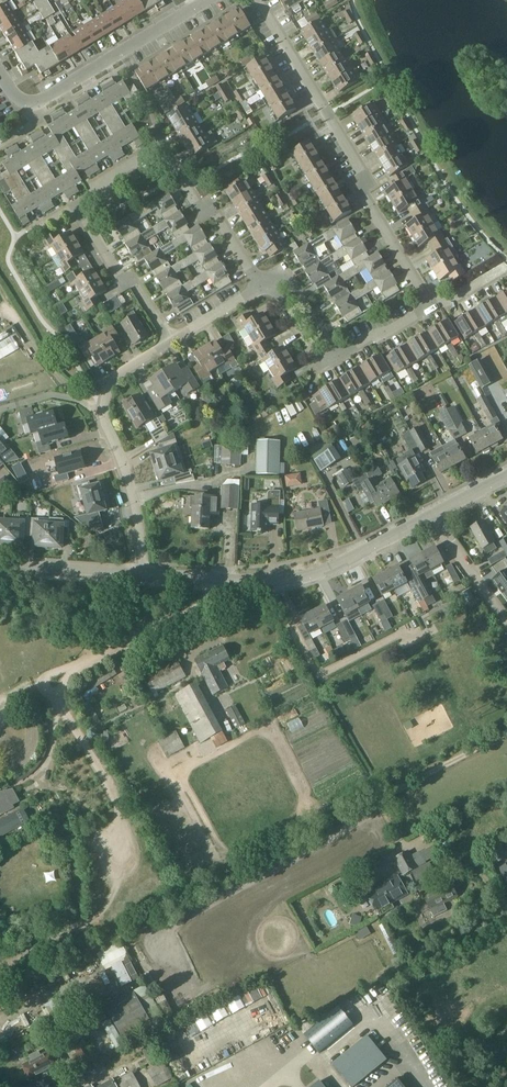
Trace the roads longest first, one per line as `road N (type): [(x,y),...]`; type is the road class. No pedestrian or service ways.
road 1 (residential): [(428,308),(375,212),(375,195),(257,0)]
road 2 (residential): [(141,574),(303,580),(433,515)]
road 3 (unclassified): [(141,574),(146,554),(127,471),(95,411),(100,390),(171,341)]
road 4 (unclassified): [(73,205),(163,150),(259,287)]
road 5 (unclassified): [(259,287),(271,280),(326,366),(428,308)]
road 6 (track): [(113,879),(124,824),(119,806),(53,690)]
road 7 (track): [(278,583),(319,675),(403,632)]
road 8 (residential): [(201,4),(40,105)]
road 9 (track): [(506,733),(382,799),(395,834)]
road 10 (unclassified): [(171,341),(135,284),(121,285),(73,205)]
road 11 (track): [(140,958),(123,933),(0,996)]
road 12 (residential): [(0,563),(141,574)]
road 13 (residential): [(433,515),(506,620)]

